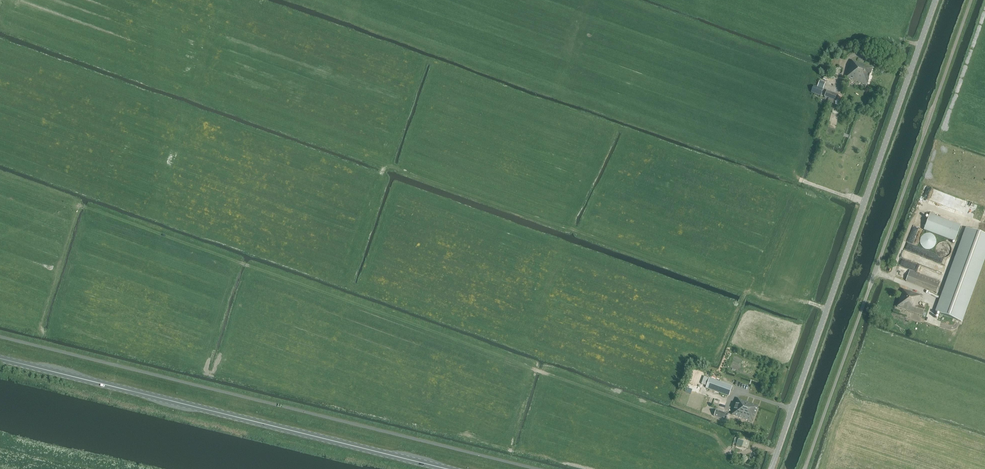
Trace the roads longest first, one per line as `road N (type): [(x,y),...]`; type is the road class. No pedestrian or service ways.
road 1 (tertiary): [(771,468),(937,0)]
road 2 (unclassified): [(805,468),(971,0)]
road 3 (primary): [(441,468),(0,360)]
road 4 (track): [(751,294),(397,170),(381,181)]

